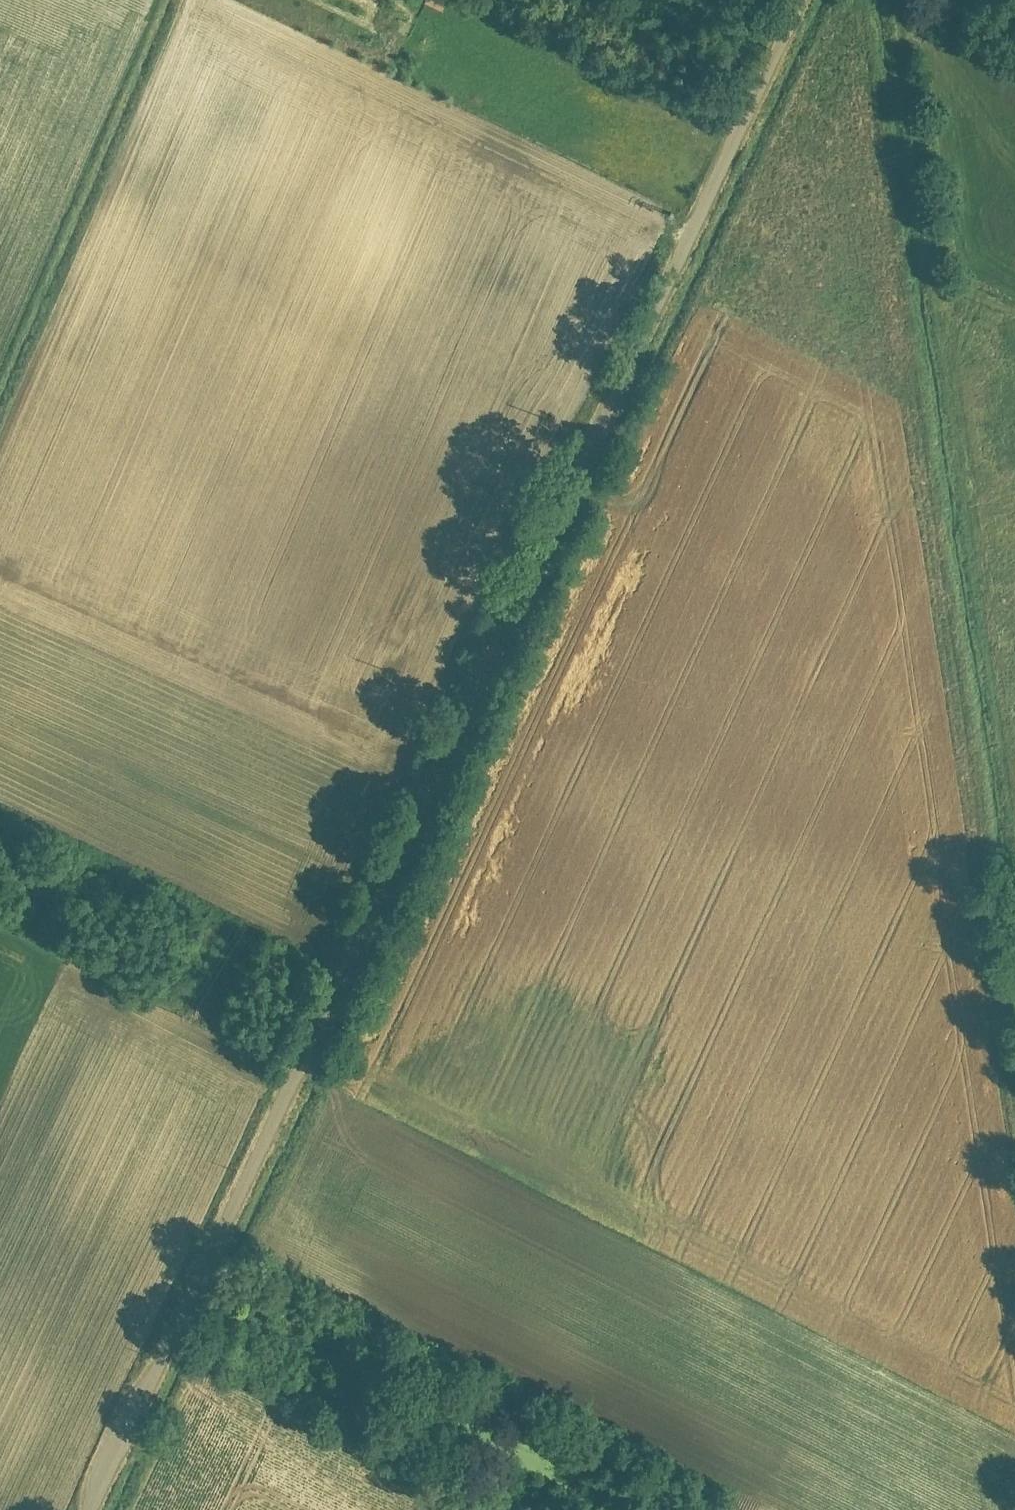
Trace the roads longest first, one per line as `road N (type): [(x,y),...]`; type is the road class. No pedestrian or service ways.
road 1 (residential): [(93,1509),(800,0)]

